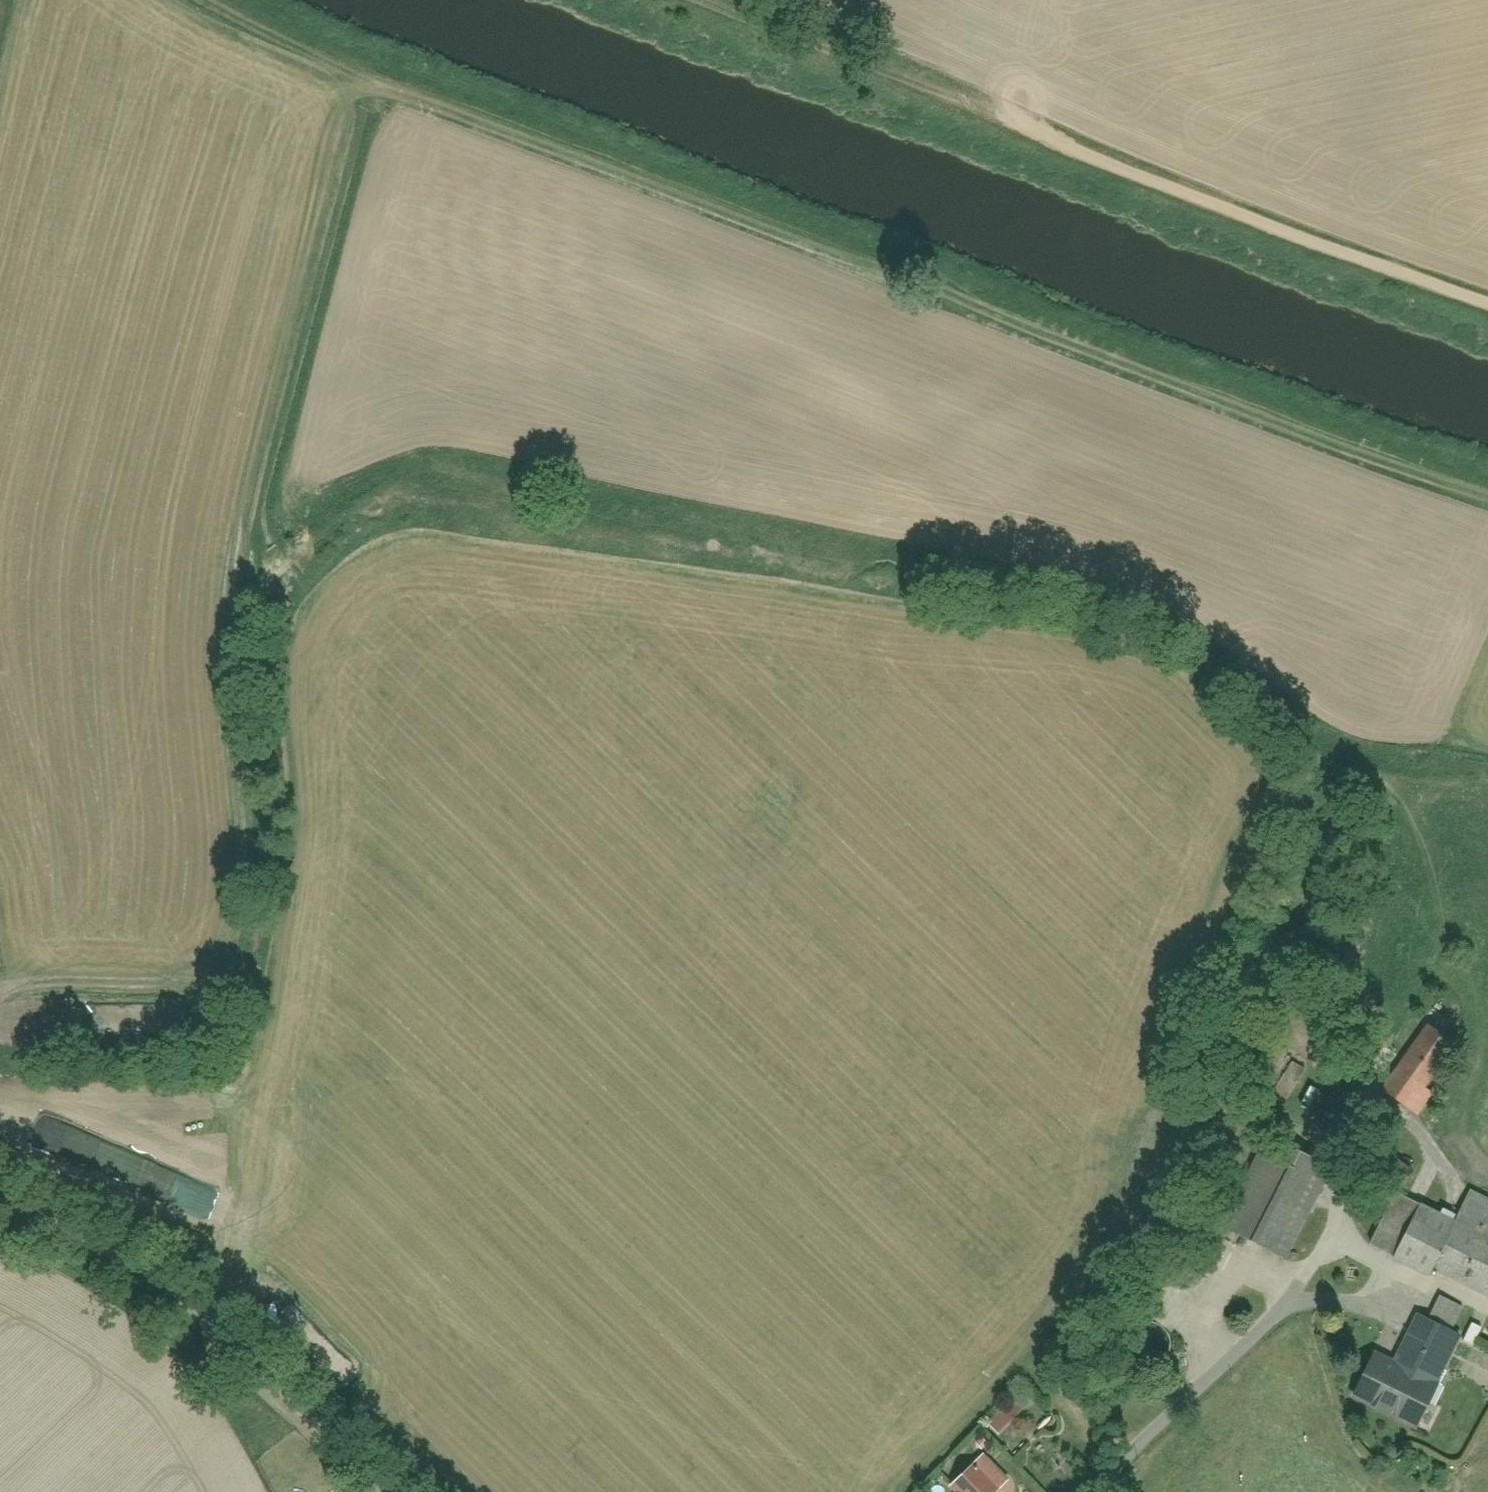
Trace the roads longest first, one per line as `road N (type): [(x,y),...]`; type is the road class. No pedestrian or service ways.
road 1 (unclassified): [(0,1198),(157,1277),(390,1491)]

